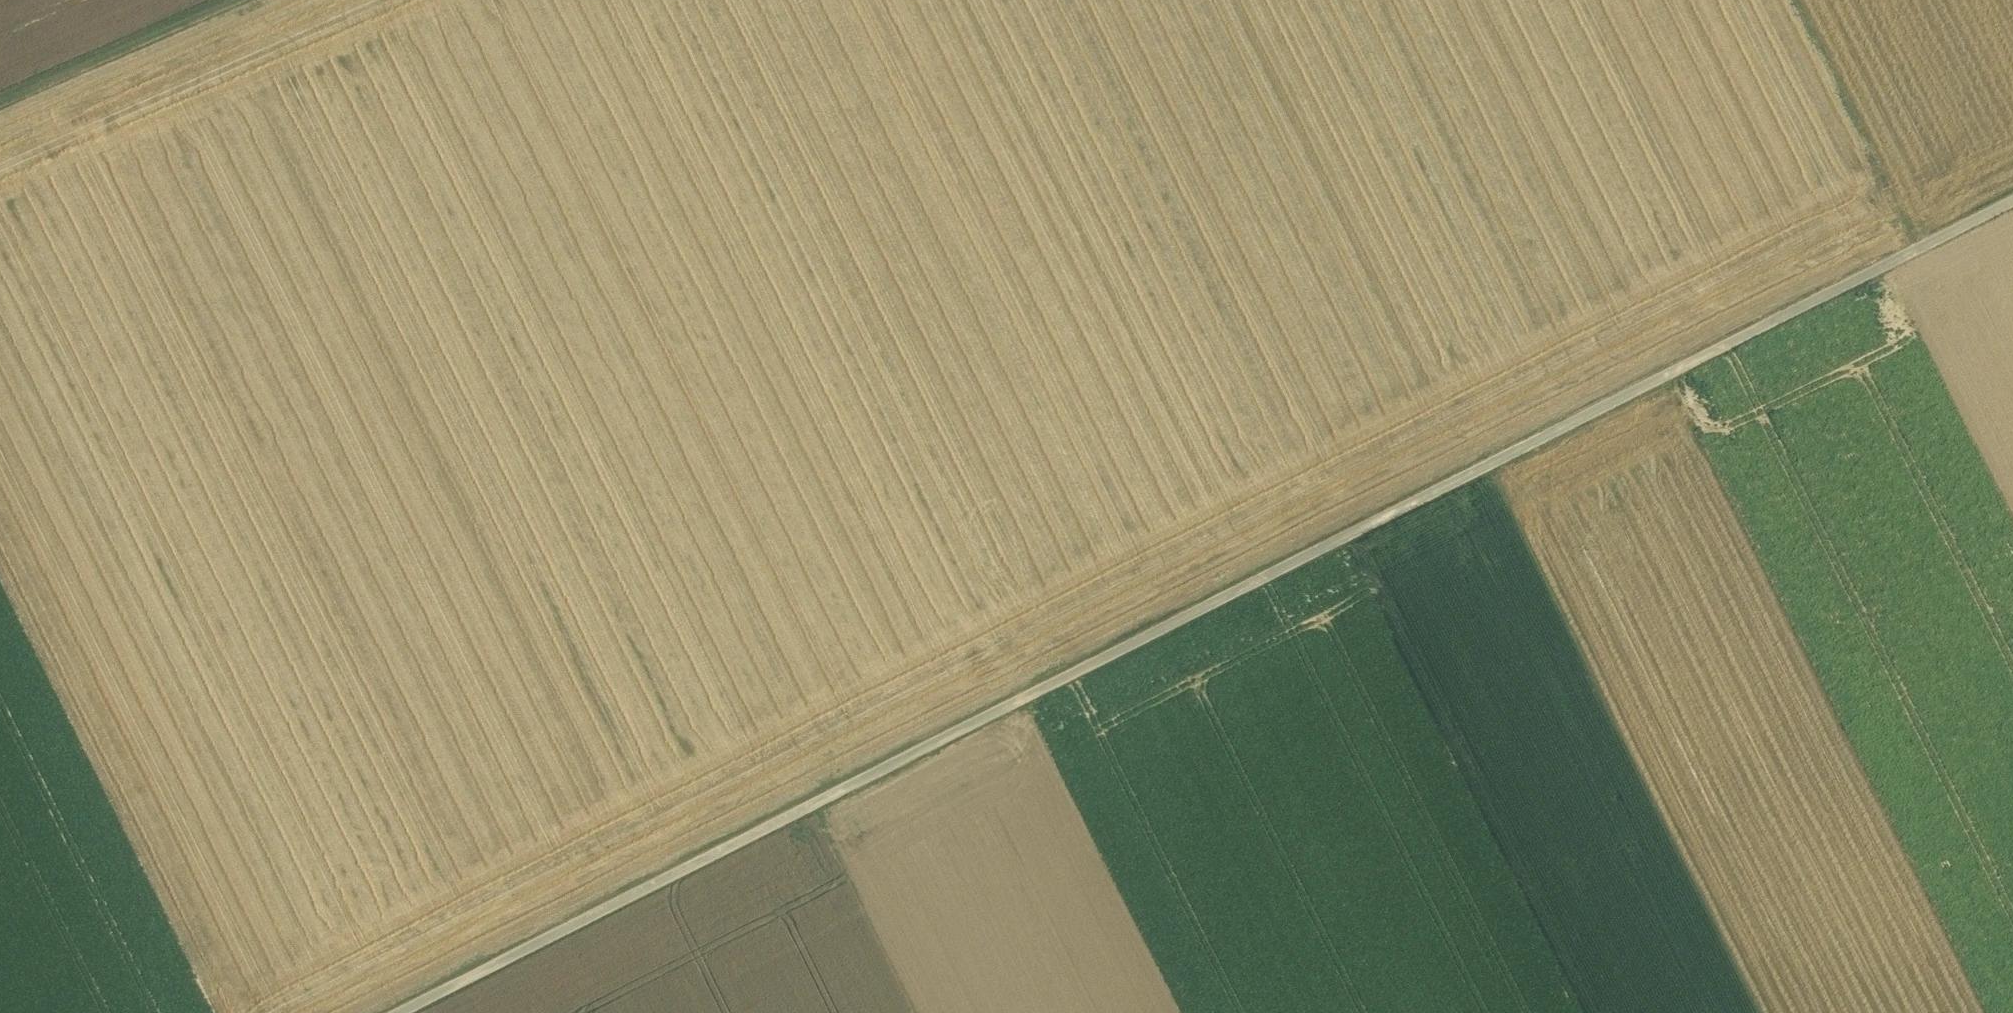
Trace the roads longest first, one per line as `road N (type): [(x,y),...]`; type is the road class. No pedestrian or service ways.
road 1 (track): [(401,1012),(2012,202)]
road 2 (track): [(275,0),(0,118)]

